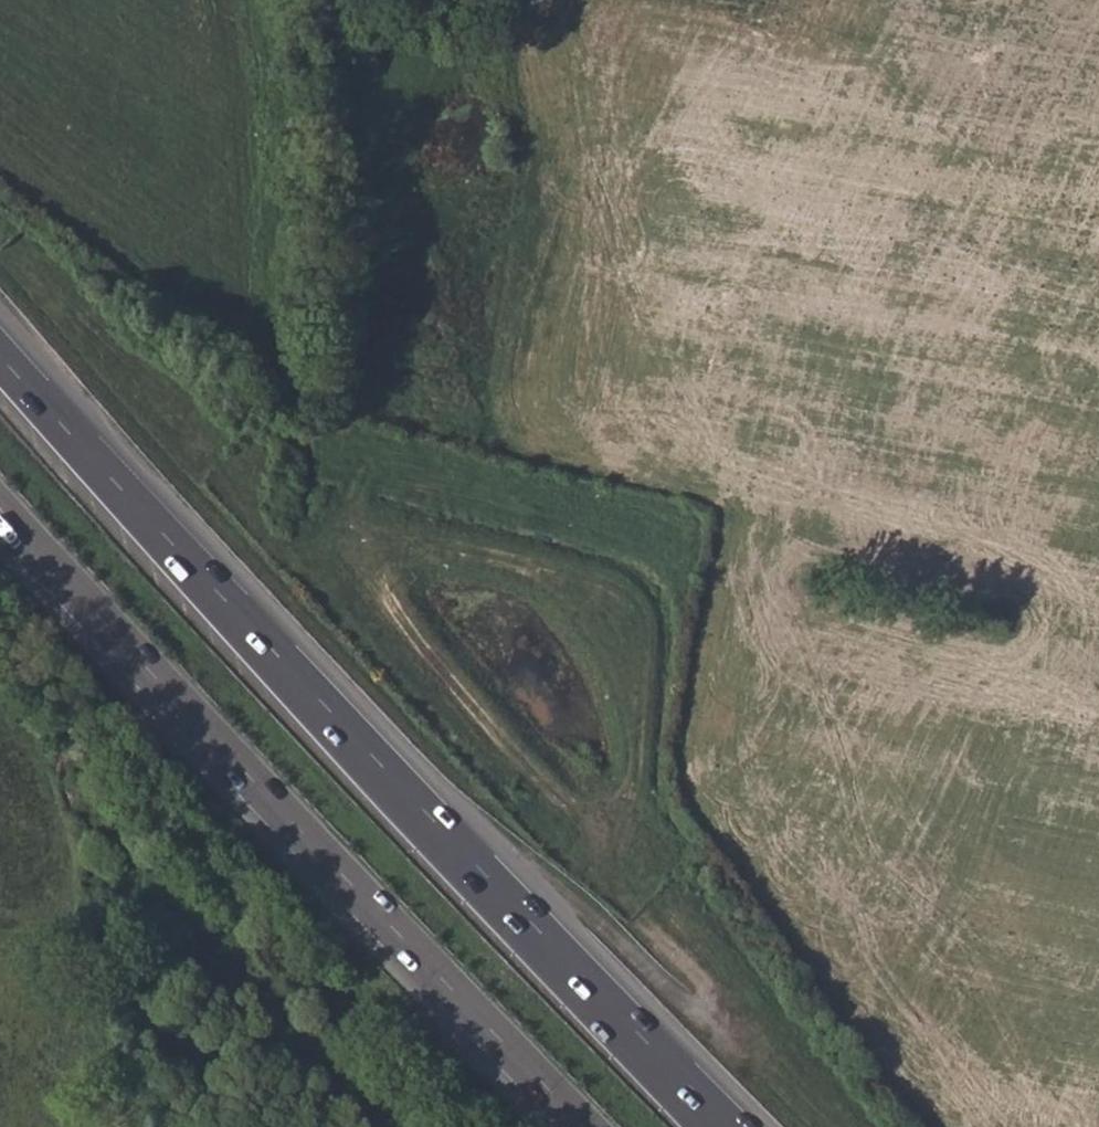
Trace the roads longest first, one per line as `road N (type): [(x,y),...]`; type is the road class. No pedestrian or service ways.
road 1 (trunk): [(728,1126),(0,354)]
road 2 (trunk): [(0,507),(587,1126)]

